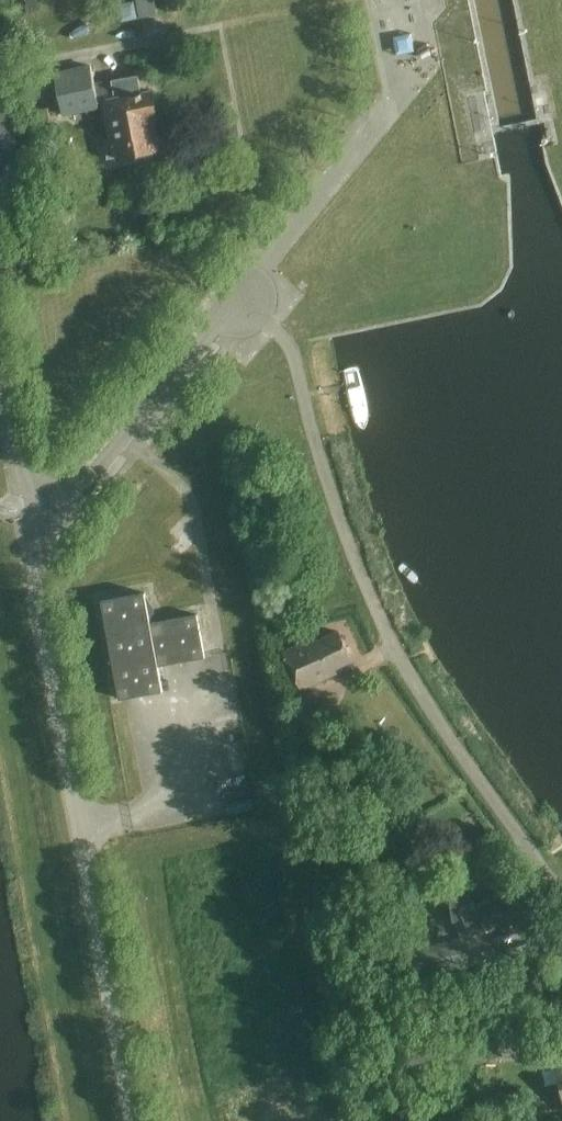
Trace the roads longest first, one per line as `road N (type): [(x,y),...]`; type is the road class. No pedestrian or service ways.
road 1 (residential): [(239,300),(291,349),(323,468),(395,651),(561,896)]
road 2 (unclassified): [(134,1120),(30,543)]
road 3 (unclassified): [(30,543),(239,300)]
road 4 (unclassified): [(30,543),(0,392)]

